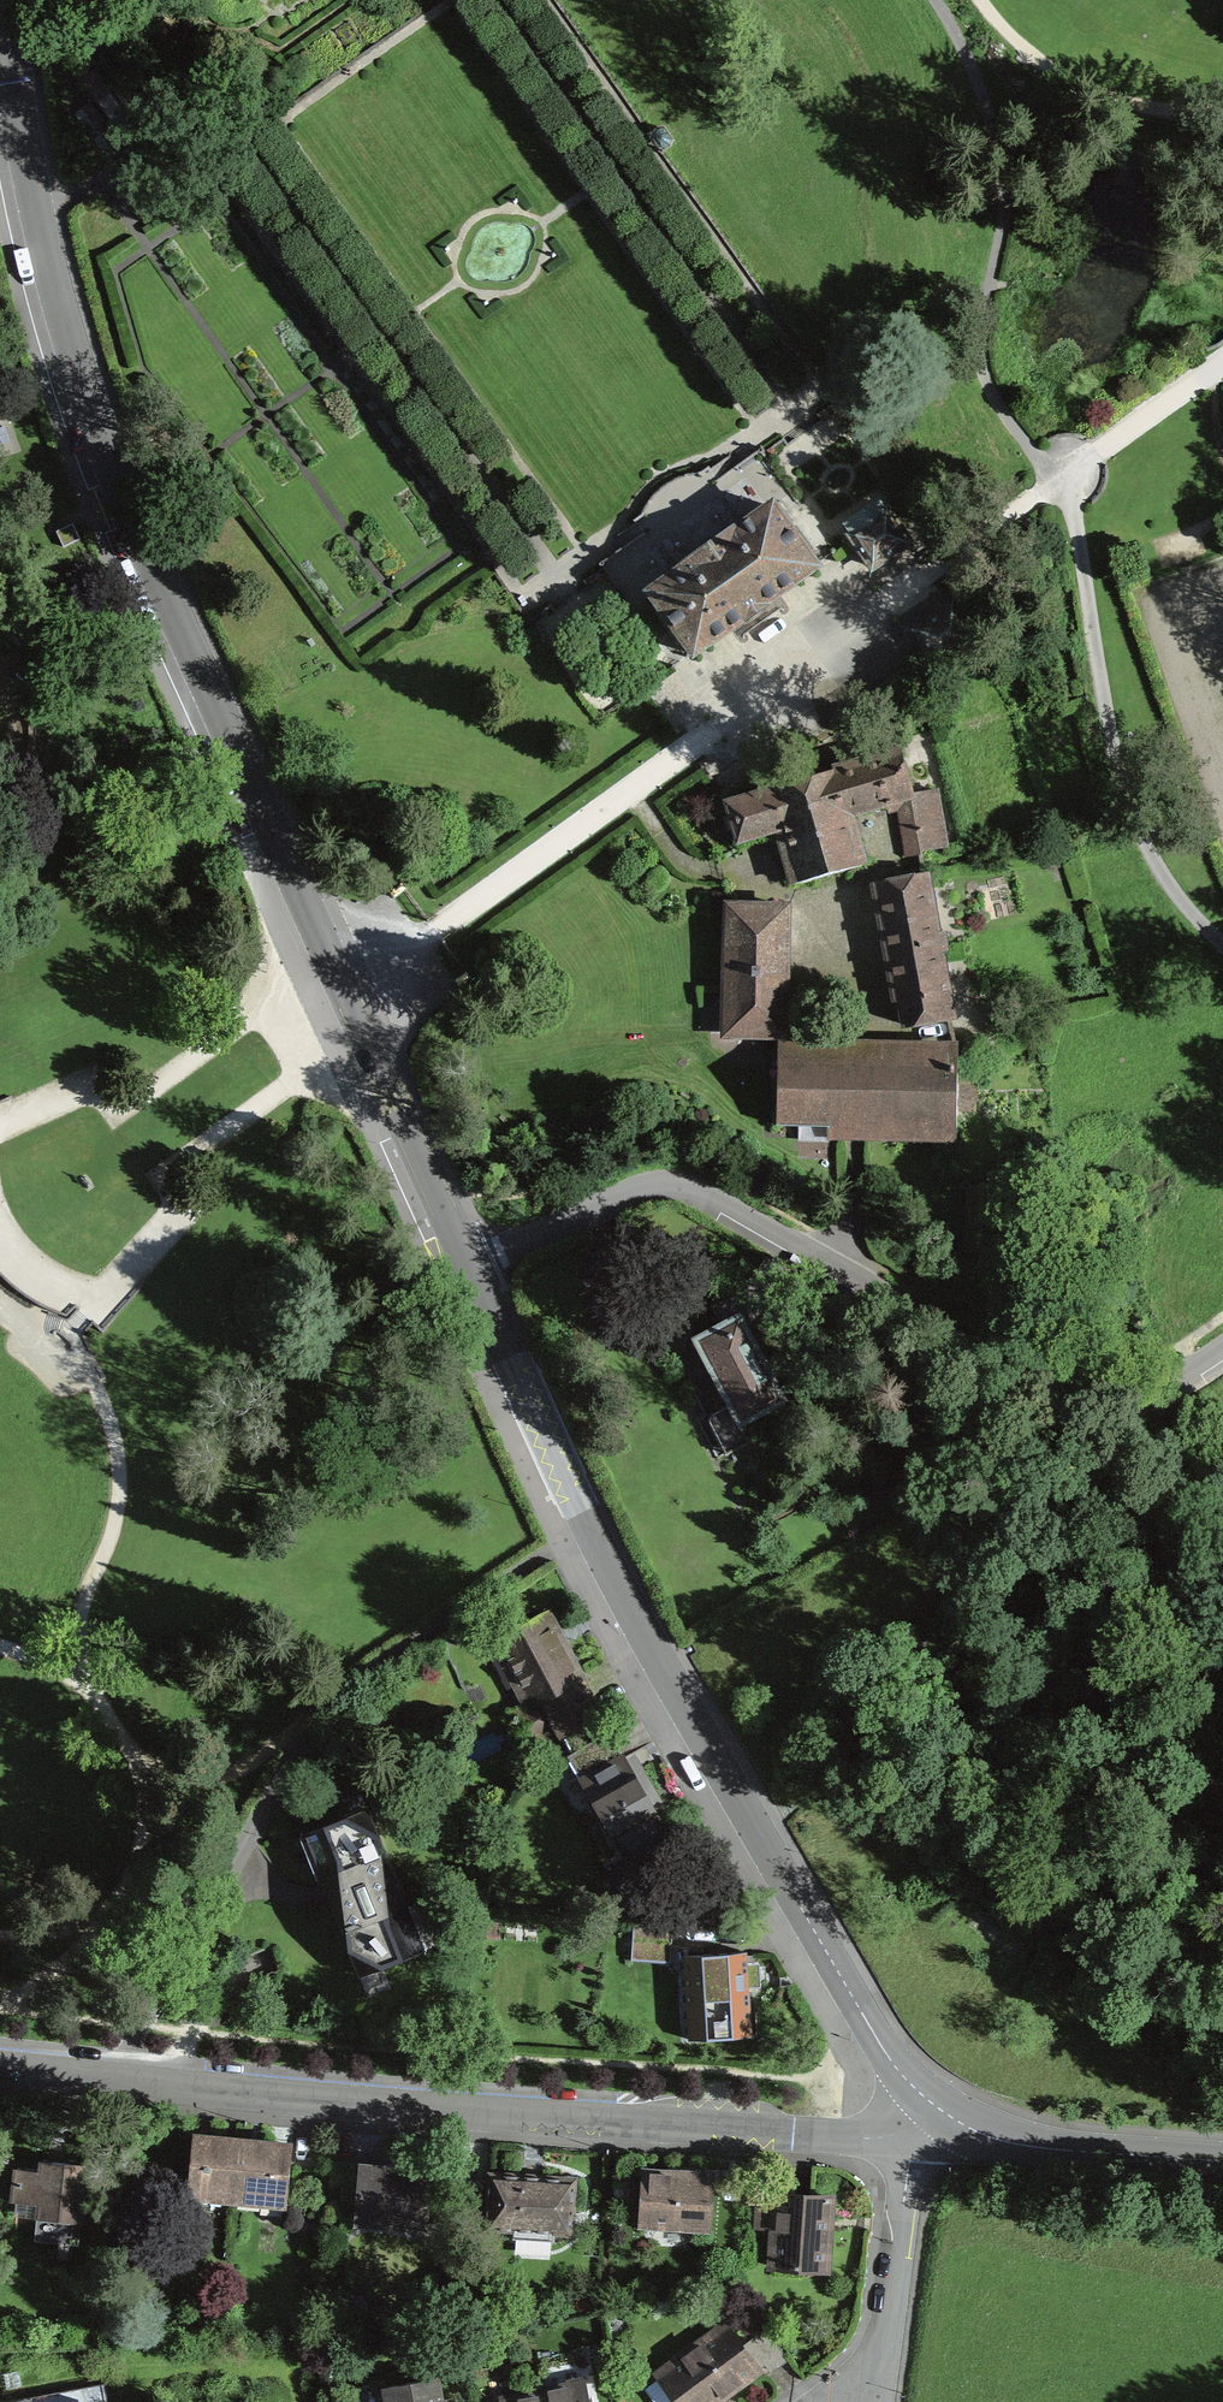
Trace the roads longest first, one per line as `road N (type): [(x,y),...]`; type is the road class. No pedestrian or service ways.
road 1 (tertiary): [(472,1261),(65,346),(0,8)]
road 2 (track): [(713,731),(590,556),(554,581),(243,141),(443,0)]
road 3 (tertiary): [(932,2107),(868,2025),(694,1726),(586,1525),(472,1261)]
road 4 (track): [(503,510),(341,634),(145,365),(113,271),(214,204),(329,368)]
road 5 (tertiary): [(0,2065),(125,2065),(844,2135),(890,2132),(932,2107)]
road 6 (residential): [(472,1261),(644,1185),(669,1182),(1093,1412),(1145,1397),(1222,1352)]
road 7 (track): [(877,609),(763,432),(454,0)]
road 8 (track): [(497,0),(789,412),(748,442),(663,471),(607,544)]
road 9 (track): [(625,638),(645,666),(602,696),(552,621),(837,420),(883,486),(824,527)]
road 10 (track): [(349,994),(877,609)]
road 11 (track): [(243,141),(215,162),(528,600),(554,581)]
road 12 (track): [(650,146),(549,223),(501,207),(482,214),(456,246),(451,285),(210,452)]
road 13 (track): [(607,544),(590,556),(277,117)]
road 14 (track): [(547,0),(822,389),(789,412)]
road 15 (track): [(1064,476),(1097,703),(1134,826),(1197,928),(1222,950)]
road 16 (track): [(147,248),(393,594)]
road 17 (tertiary): [(932,2107),(984,2137),(1054,2152),(1222,2162)]
road 18 (residential): [(932,2107),(905,2194),(883,2357)]
road 19 (track): [(877,609),(1064,476)]
road 20 (track): [(329,368),(458,544)]
road 21 (track): [(549,223),(540,279),(491,298),(451,285)]

